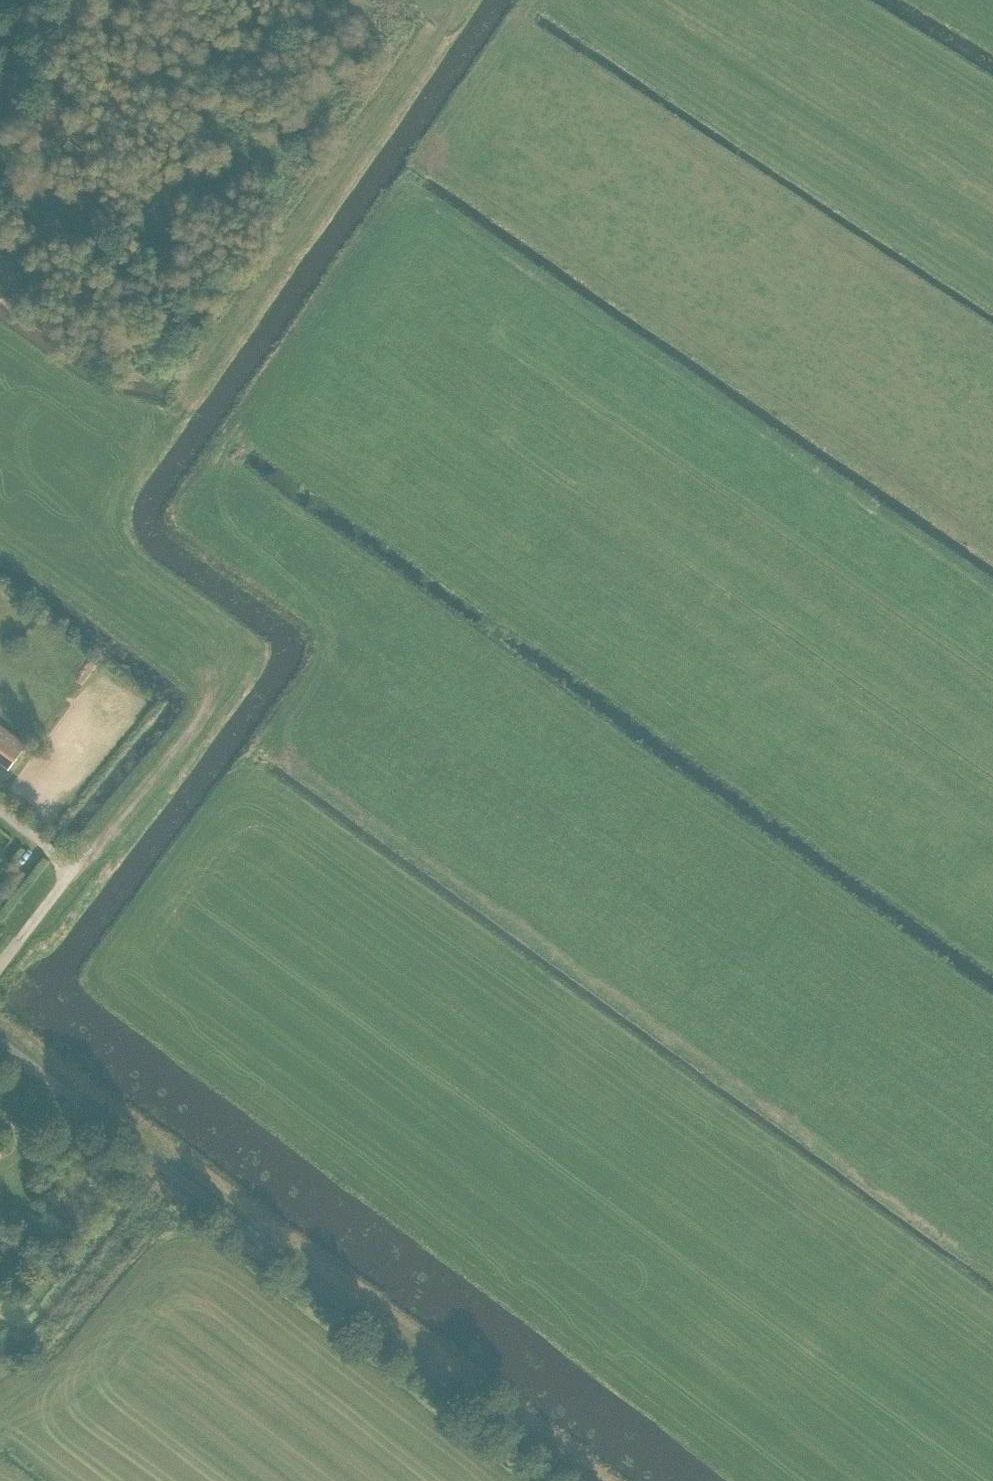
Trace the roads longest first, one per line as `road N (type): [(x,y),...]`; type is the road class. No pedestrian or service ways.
road 1 (unclassified): [(582,1480),(0,1036)]

